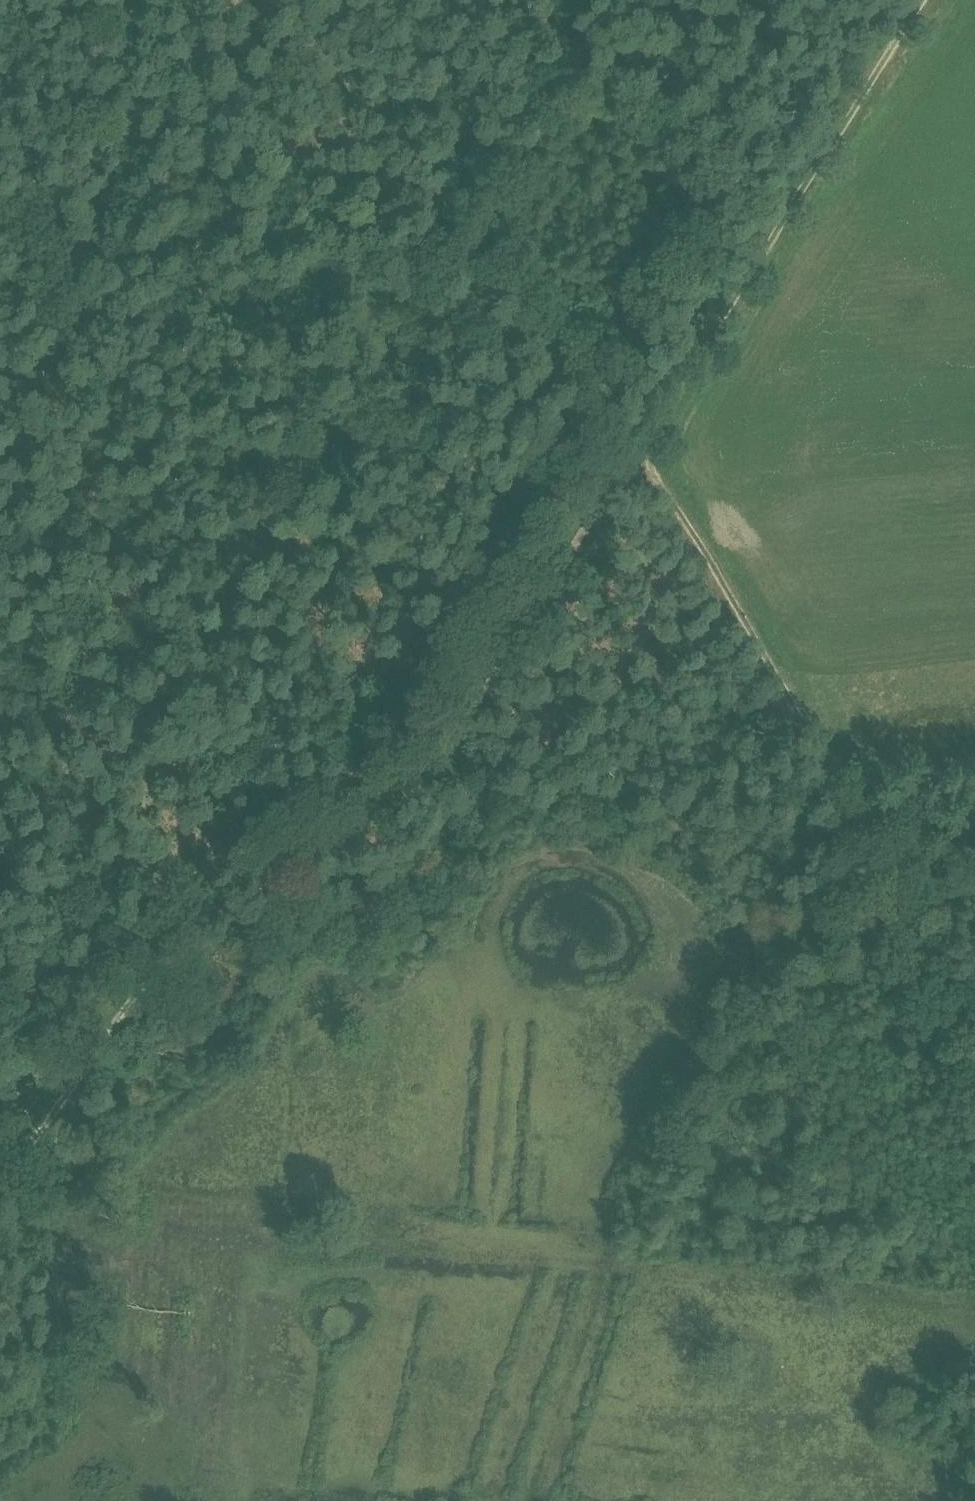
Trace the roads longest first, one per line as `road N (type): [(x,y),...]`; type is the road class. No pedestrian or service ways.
road 1 (track): [(160,964),(415,776),(636,454)]
road 2 (track): [(974,1014),(636,454)]
road 3 (track): [(931,0),(636,454)]
road 4 (track): [(160,964),(0,1158)]

